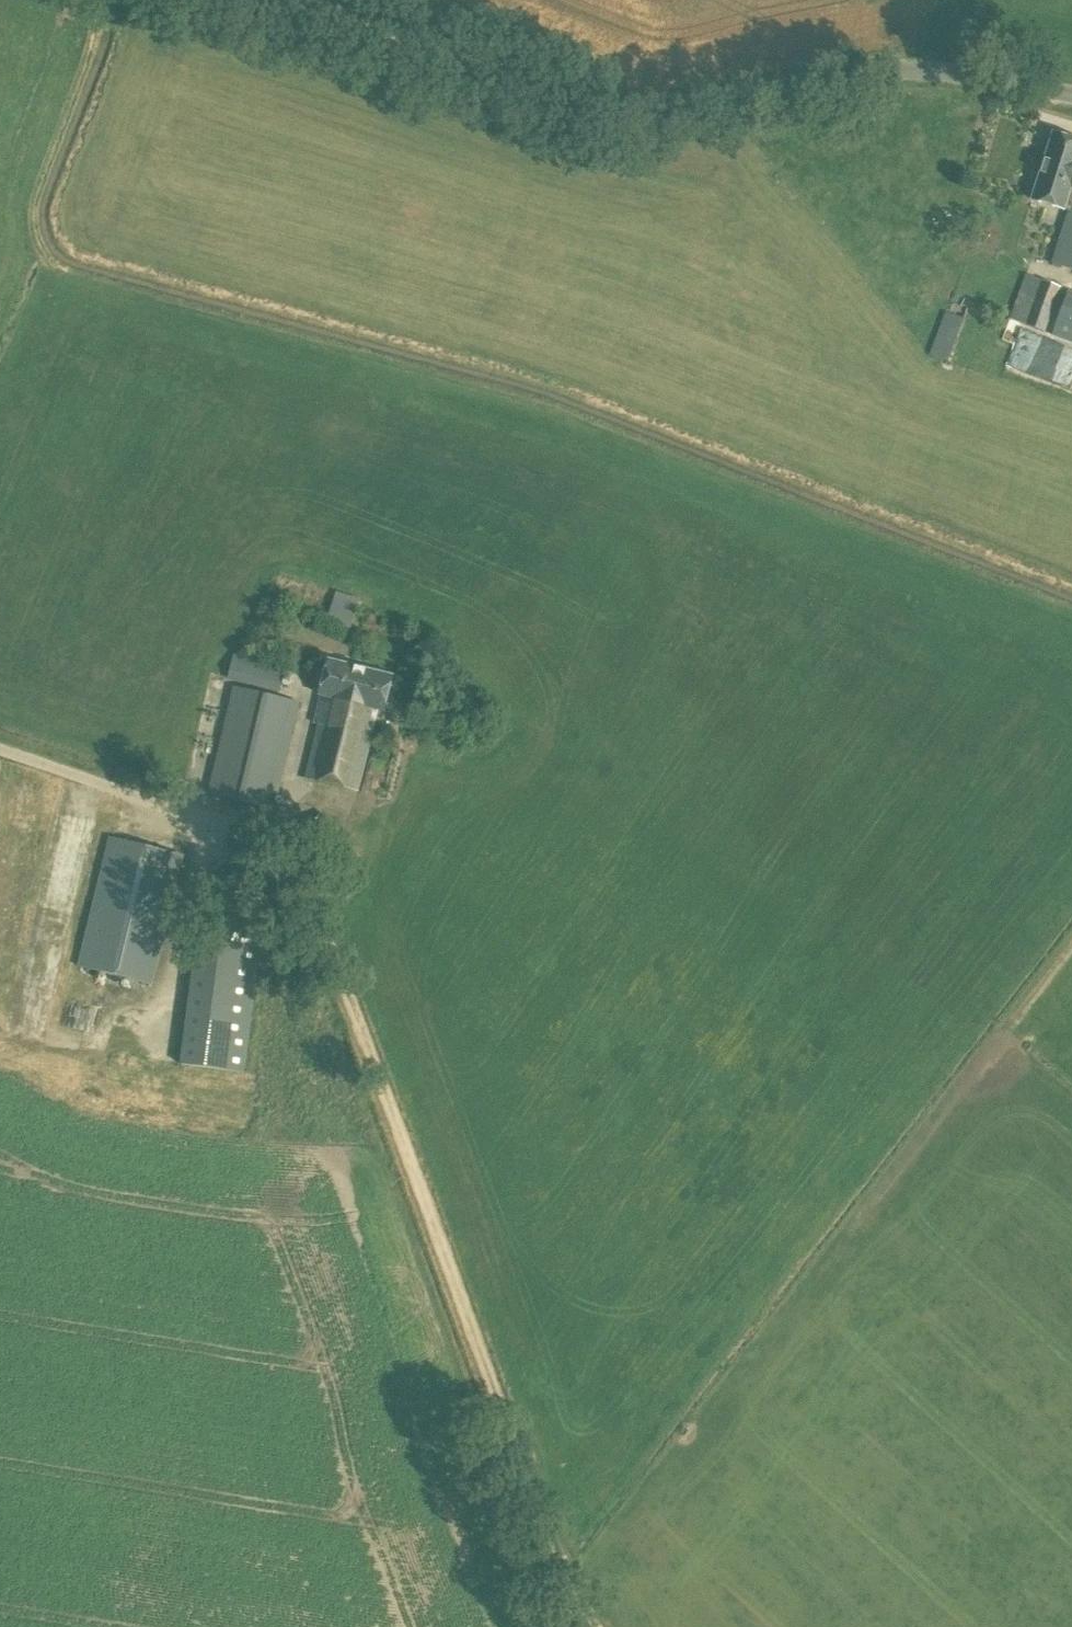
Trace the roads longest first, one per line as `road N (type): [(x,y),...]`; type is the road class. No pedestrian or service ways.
road 1 (unclassified): [(1071,99),(920,70),(632,117),(255,0)]
road 2 (track): [(590,1626),(325,933)]
road 3 (unclassified): [(325,933),(300,874),(272,842),(0,746)]

